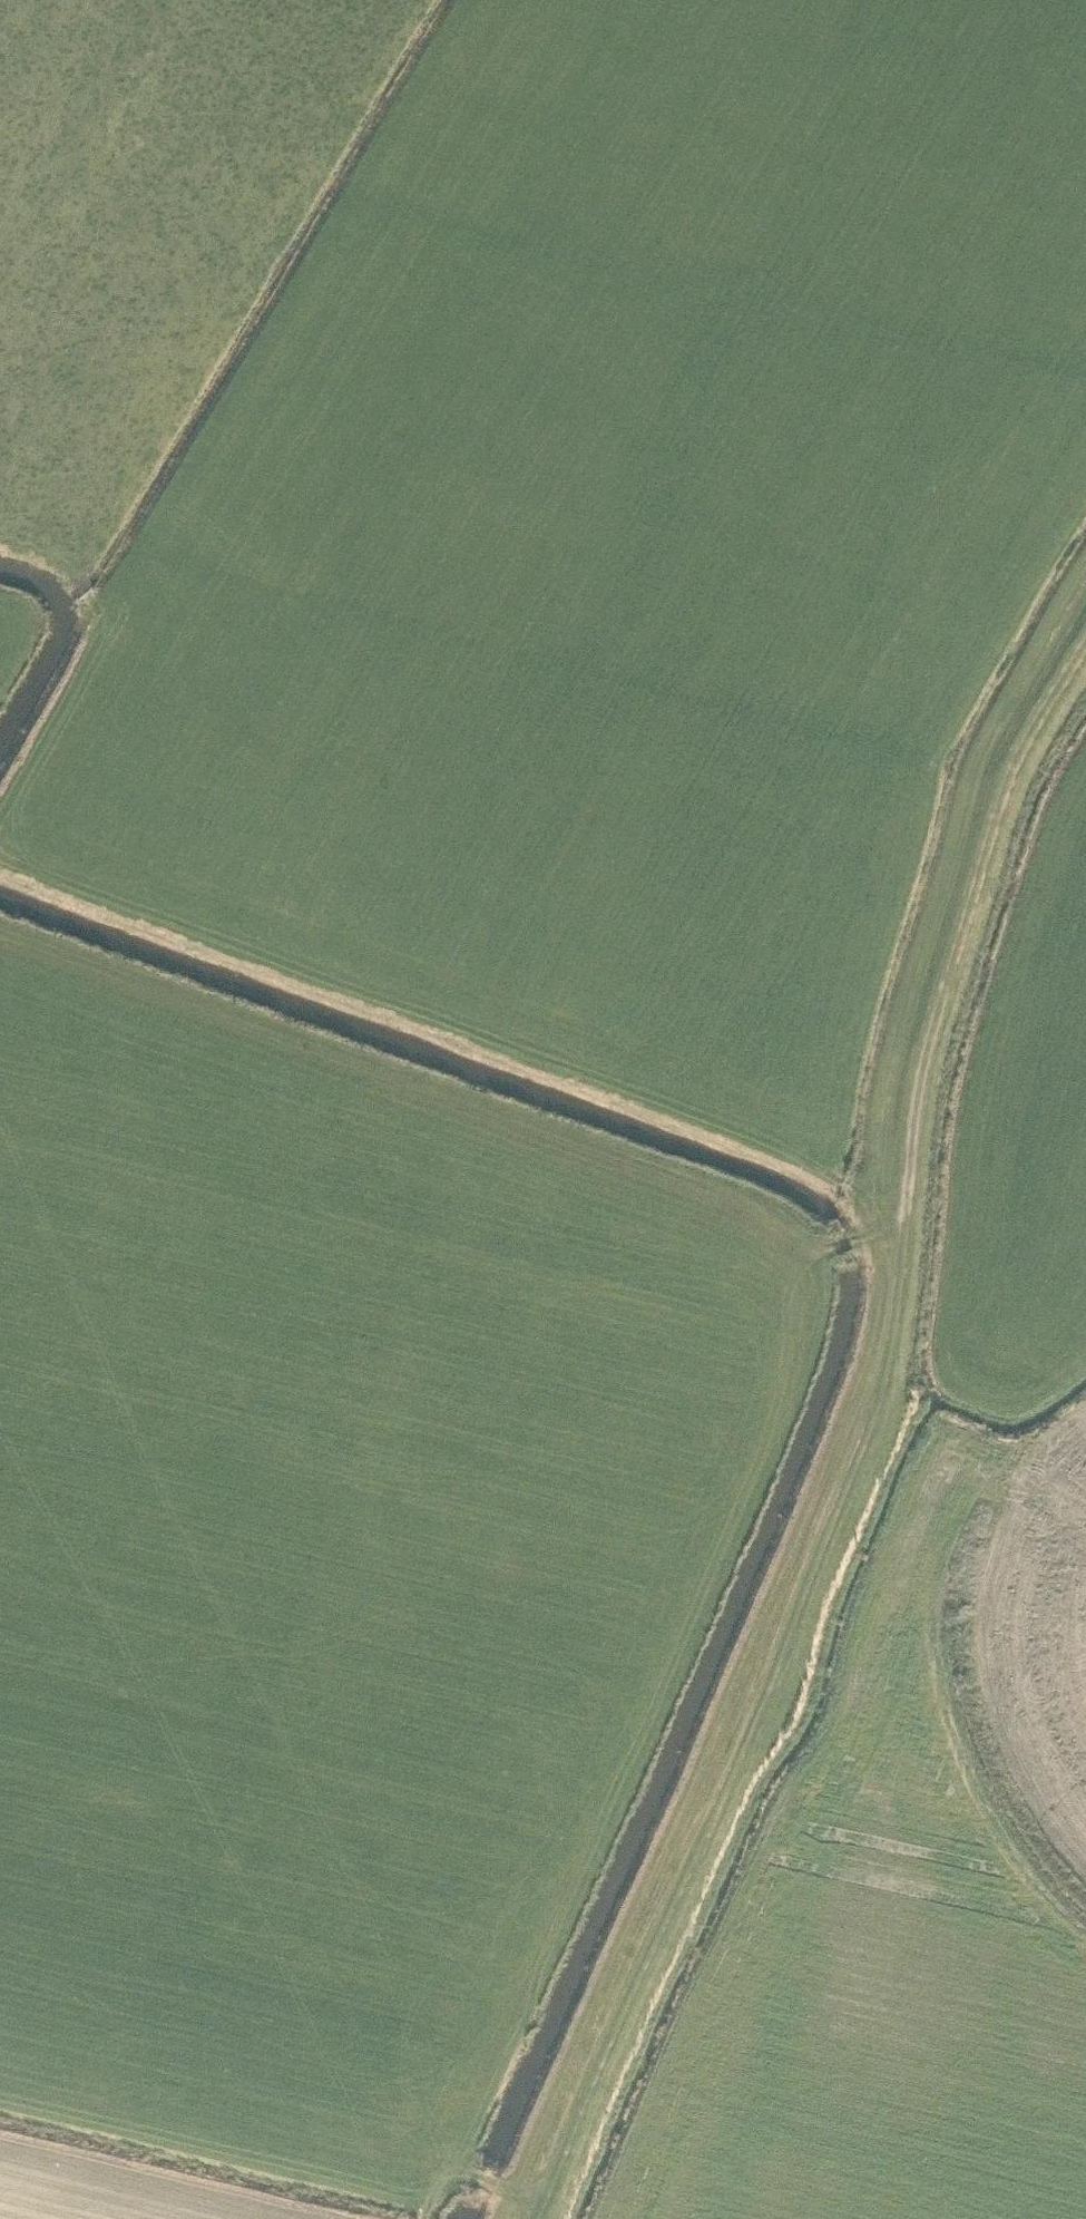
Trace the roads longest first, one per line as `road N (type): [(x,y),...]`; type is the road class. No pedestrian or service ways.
road 1 (track): [(908,1206),(890,1347),(851,1475),(770,1679),(526,2218)]
road 2 (track): [(1085,643),(1033,725),(971,902),(922,1073),(908,1206)]

